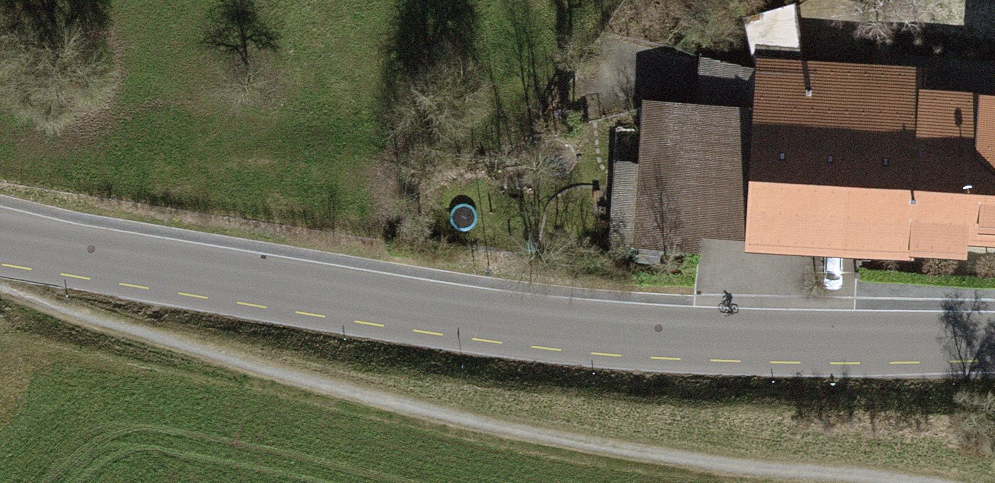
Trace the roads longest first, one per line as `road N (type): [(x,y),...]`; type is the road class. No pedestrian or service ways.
road 1 (unclassified): [(0,239),(477,322),(612,334),(994,343)]
road 2 (track): [(0,260),(37,305),(380,404),(724,468),(914,482)]

